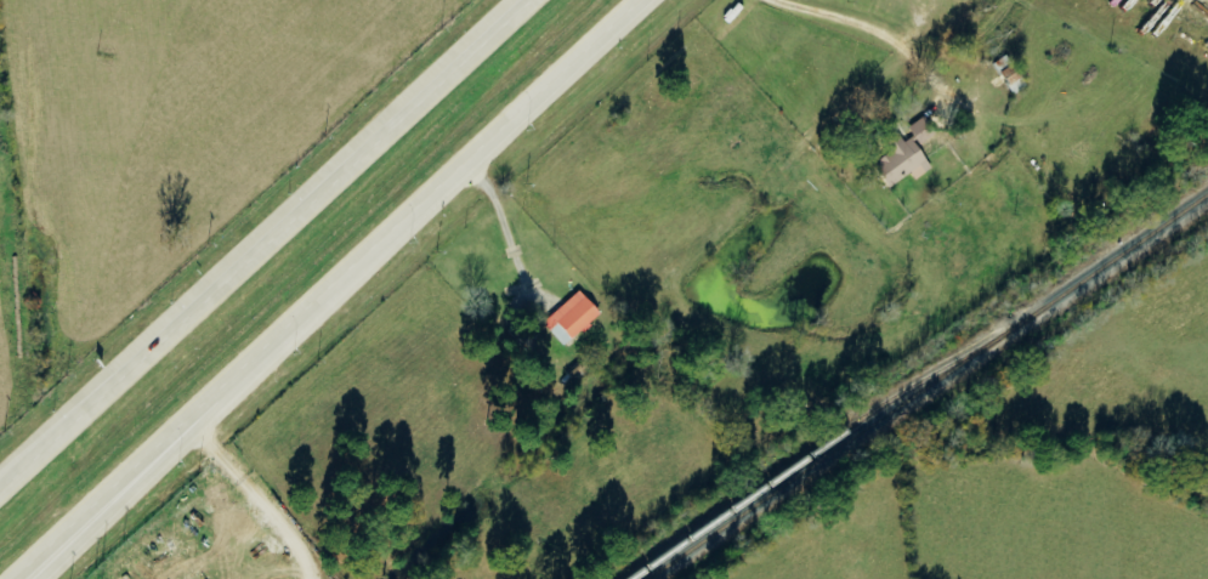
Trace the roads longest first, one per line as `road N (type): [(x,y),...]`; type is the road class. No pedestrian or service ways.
road 1 (trunk): [(40,560),(645,0)]
road 2 (trunk): [(526,0),(0,484)]

